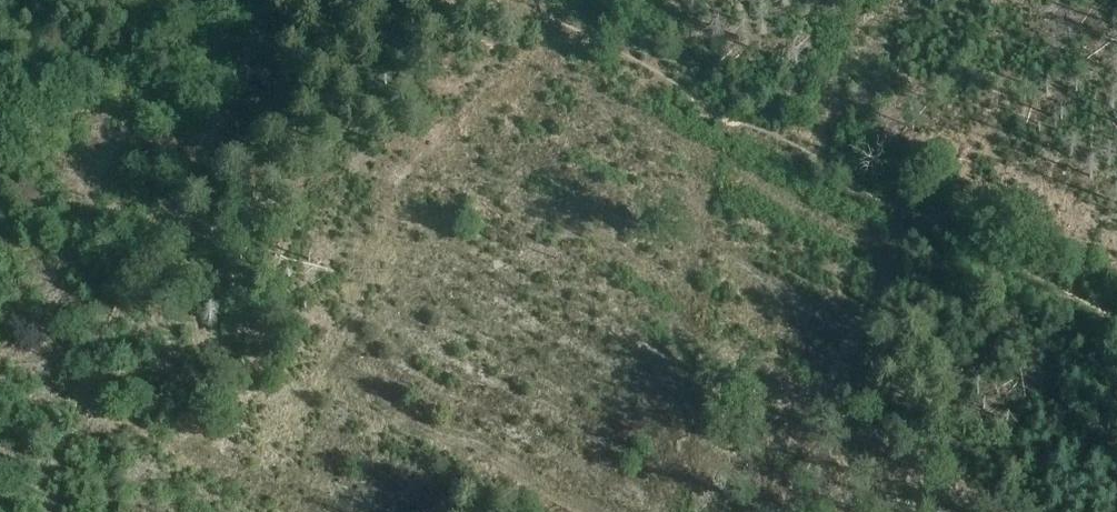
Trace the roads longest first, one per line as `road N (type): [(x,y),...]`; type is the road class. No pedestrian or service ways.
road 1 (track): [(1116,319),(523,0)]
road 2 (track): [(924,214),(828,419),(801,511)]

